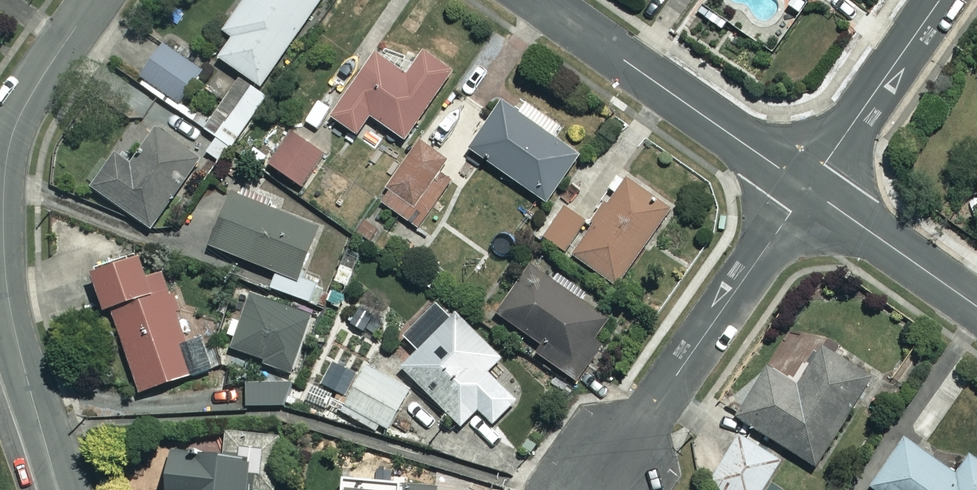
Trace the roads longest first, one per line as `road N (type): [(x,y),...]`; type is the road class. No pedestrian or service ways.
road 1 (residential): [(97,0),(27,99),(8,147),(3,193),(7,297),(58,489)]
road 2 (residential): [(597,489),(807,188)]
road 3 (residential): [(538,0),(807,188)]
road 4 (residential): [(807,188),(938,0)]
road 5 (residential): [(807,188),(976,306)]

